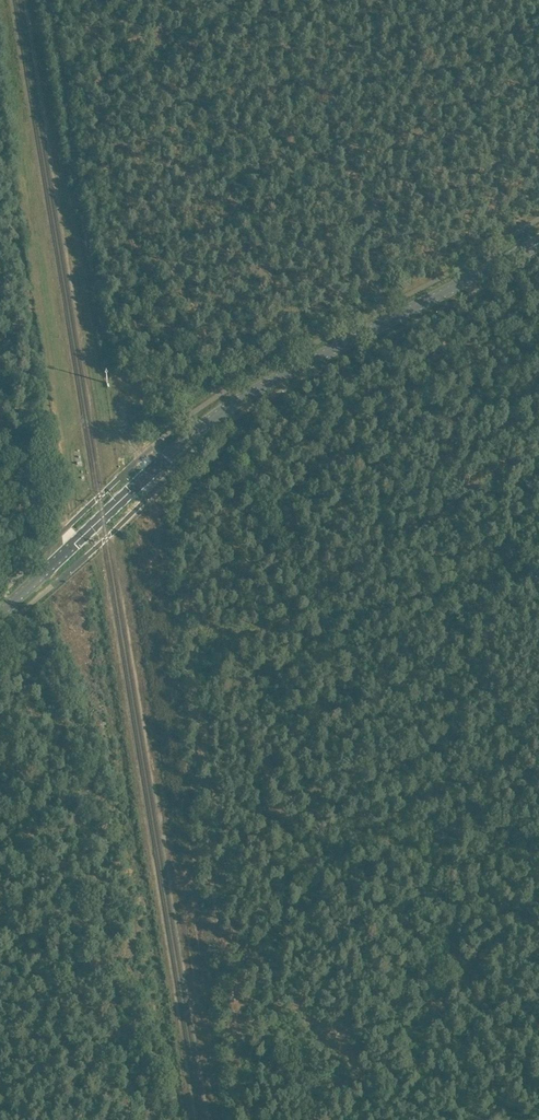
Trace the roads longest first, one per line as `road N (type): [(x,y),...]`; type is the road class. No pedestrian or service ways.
road 1 (secondary): [(0,614),(213,418),(526,250)]
road 2 (track): [(142,456),(119,408),(52,0)]

